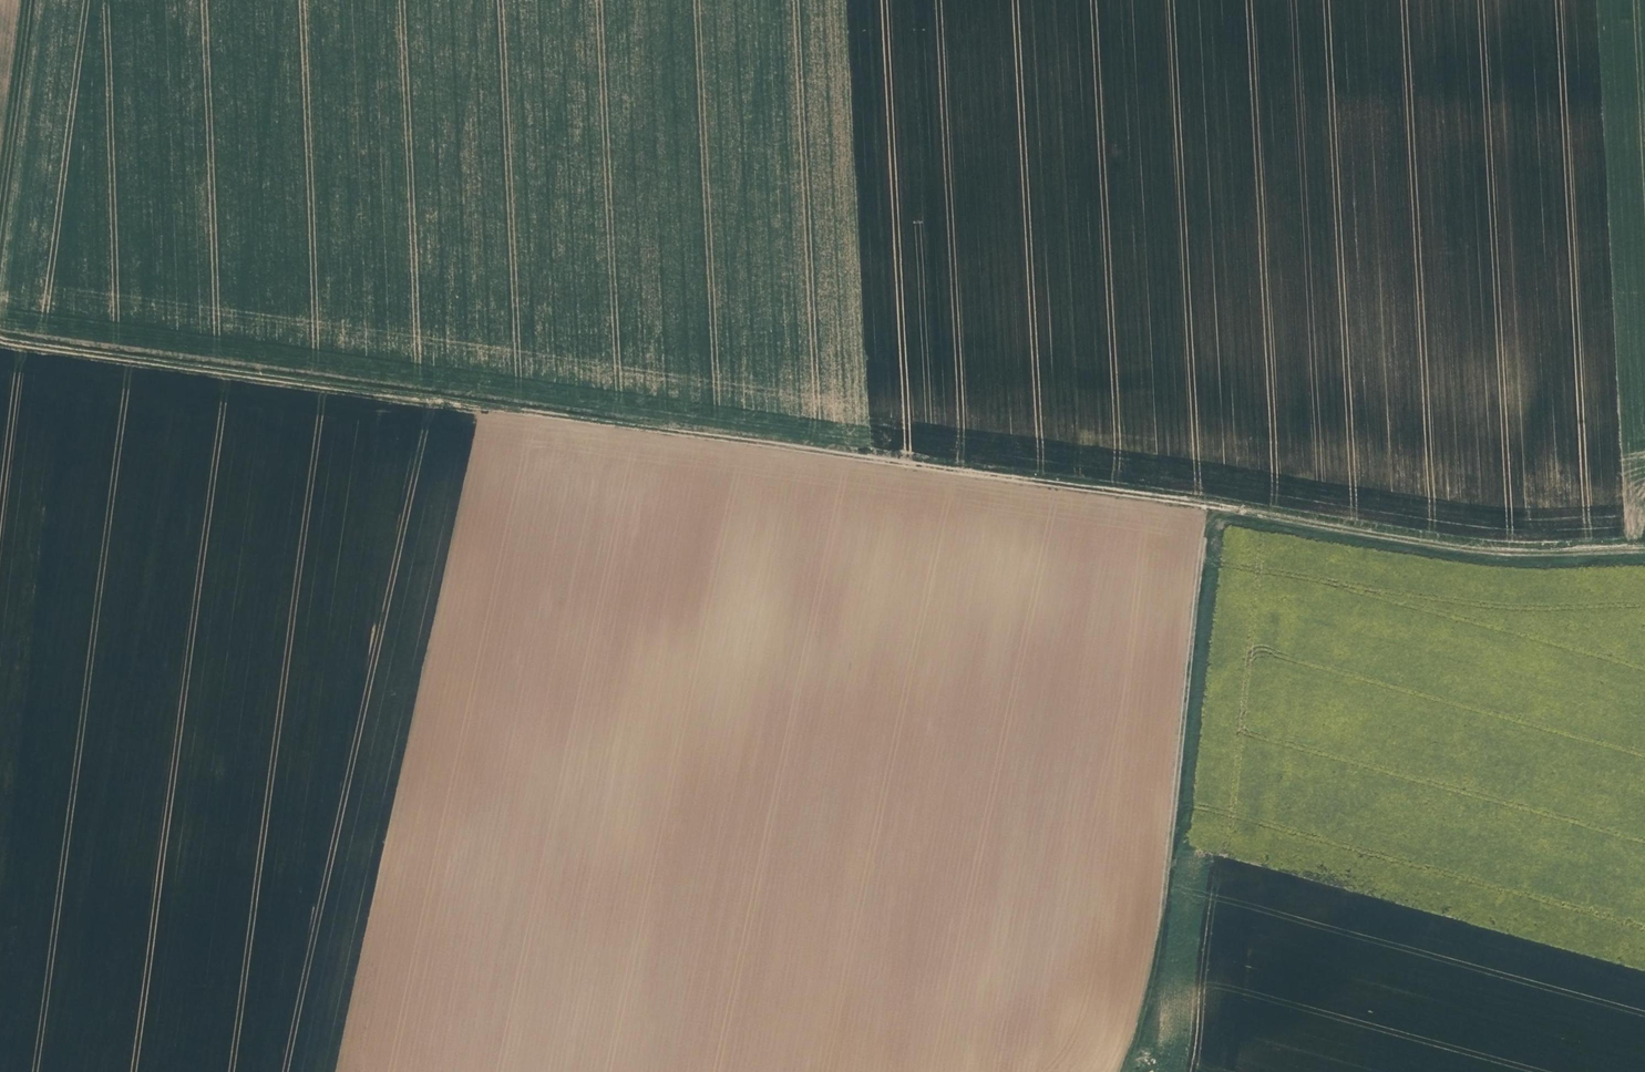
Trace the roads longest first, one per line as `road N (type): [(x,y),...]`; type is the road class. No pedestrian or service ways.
road 1 (track): [(1644,552),(1477,548),(0,335)]
road 2 (track): [(0,213),(27,0)]

